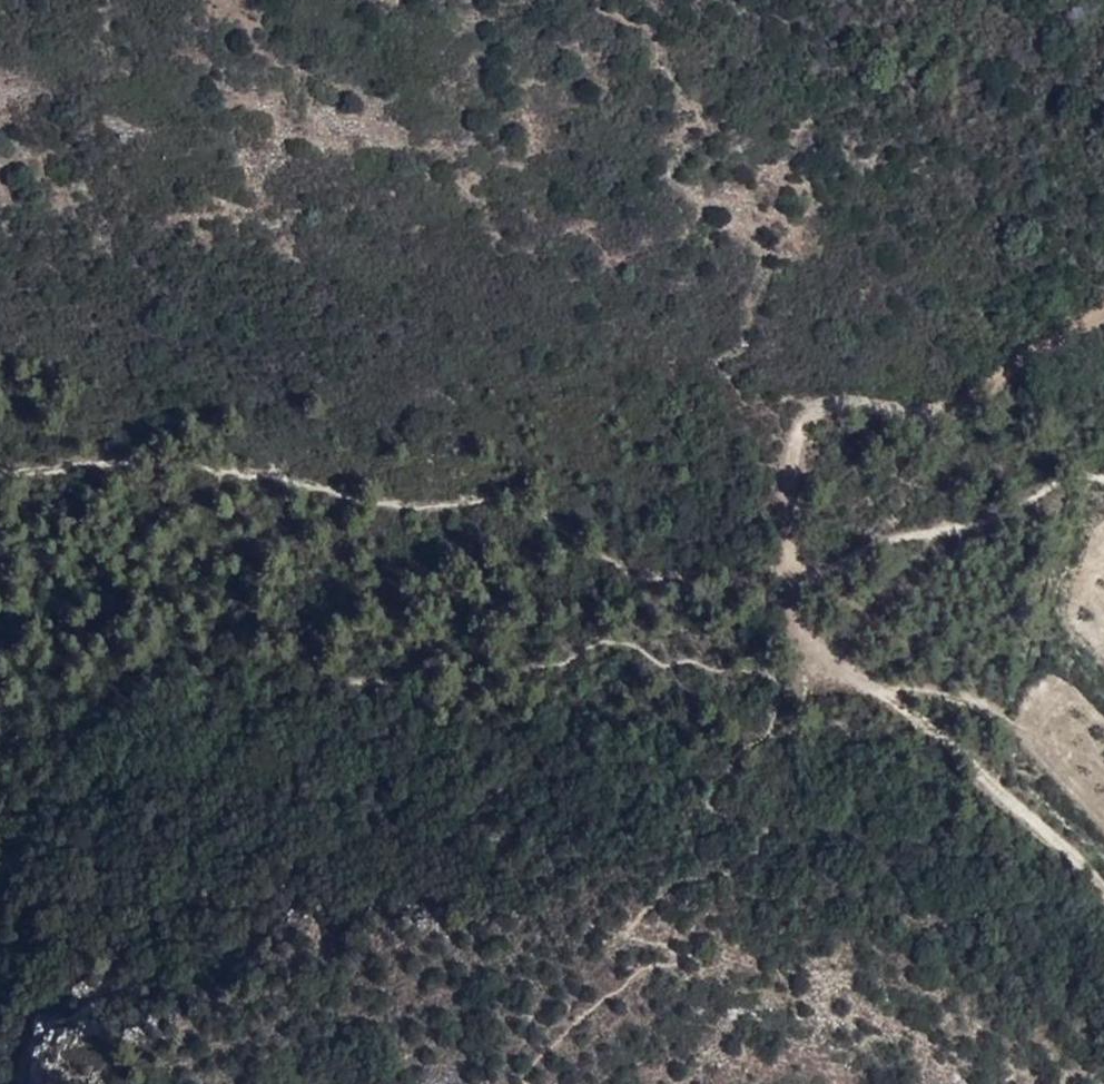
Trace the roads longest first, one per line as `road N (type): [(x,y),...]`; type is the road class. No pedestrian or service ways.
road 1 (track): [(786,569),(805,427),(836,407),(934,413),(964,405),(1103,309)]
road 2 (track): [(1103,891),(882,695),(807,647),(786,569)]

